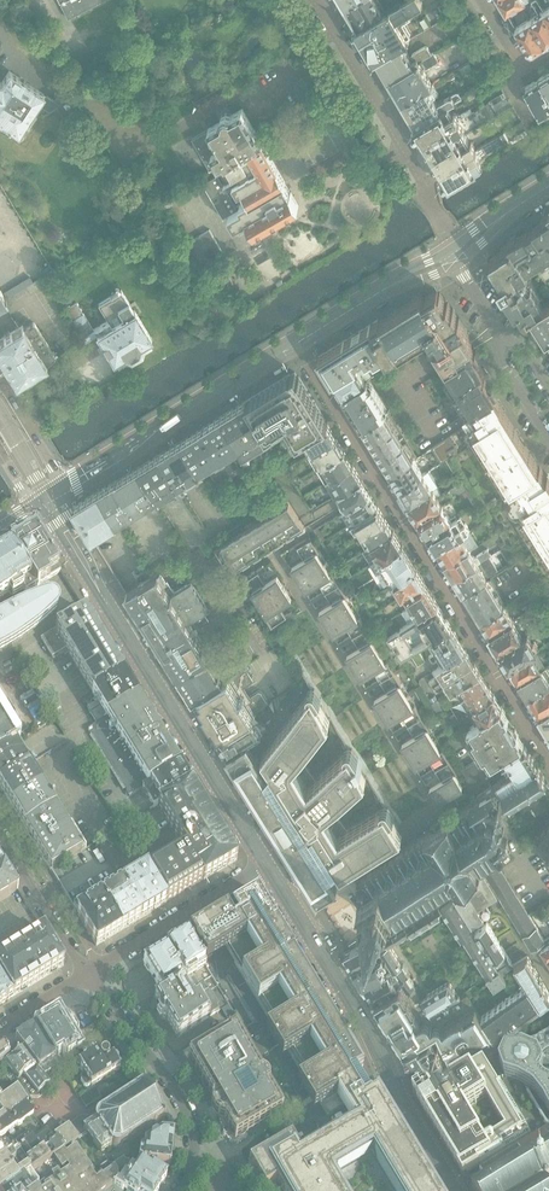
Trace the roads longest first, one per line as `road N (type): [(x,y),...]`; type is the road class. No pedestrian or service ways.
road 1 (residential): [(548,760),(296,345)]
road 2 (tertiary): [(48,499),(264,863)]
road 3 (tertiary): [(48,499),(296,345)]
road 4 (tertiary): [(264,863),(399,1095)]
road 5 (residential): [(179,1190),(190,1149),(183,1113),(89,974)]
road 6 (residential): [(89,974),(264,863)]
road 7 (residential): [(400,149),(311,0)]
road 8 (residential): [(399,1095),(548,1010)]
road 9 (residential): [(89,974),(0,833)]
road 10 (residential): [(48,499),(53,467),(0,378)]

